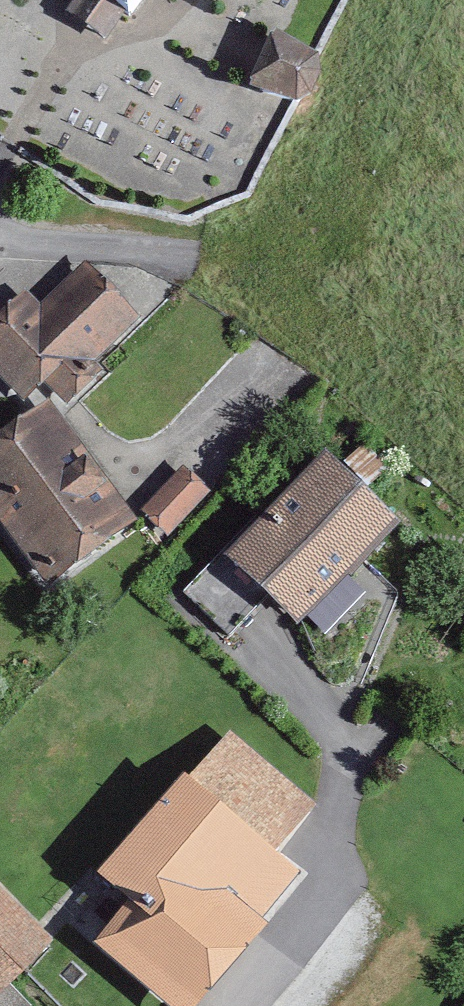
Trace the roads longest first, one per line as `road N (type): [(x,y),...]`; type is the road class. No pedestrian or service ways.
road 1 (residential): [(233,1005),(324,880),(340,756),(271,663)]

